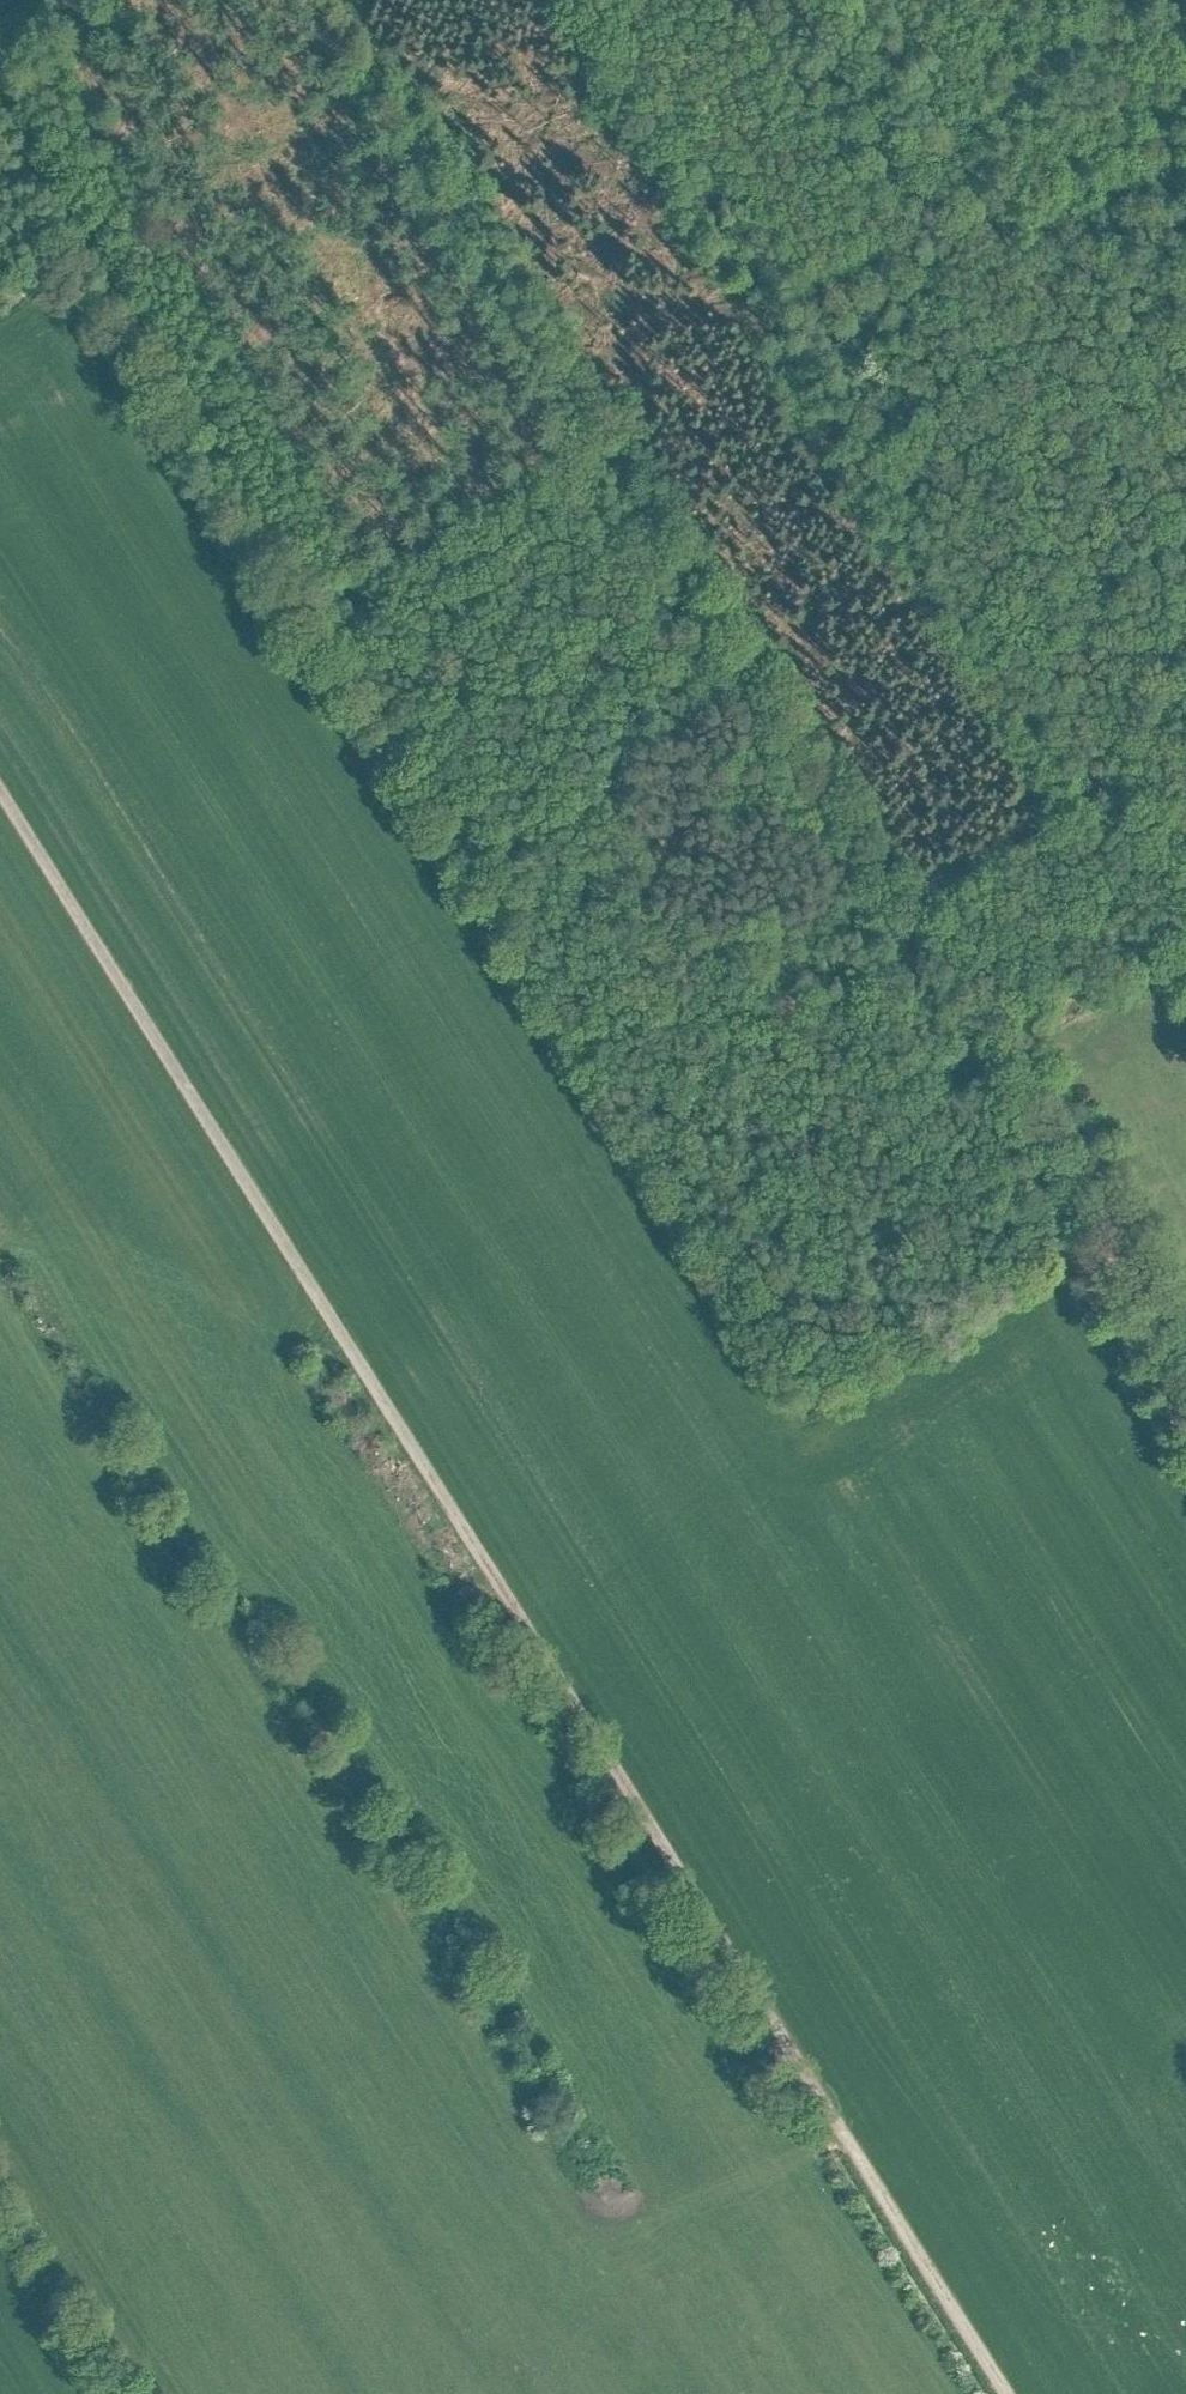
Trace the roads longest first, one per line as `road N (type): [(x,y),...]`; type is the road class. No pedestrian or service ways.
road 1 (track): [(1006,2393),(0,792)]
road 2 (unclassified): [(1185,629),(792,0)]

